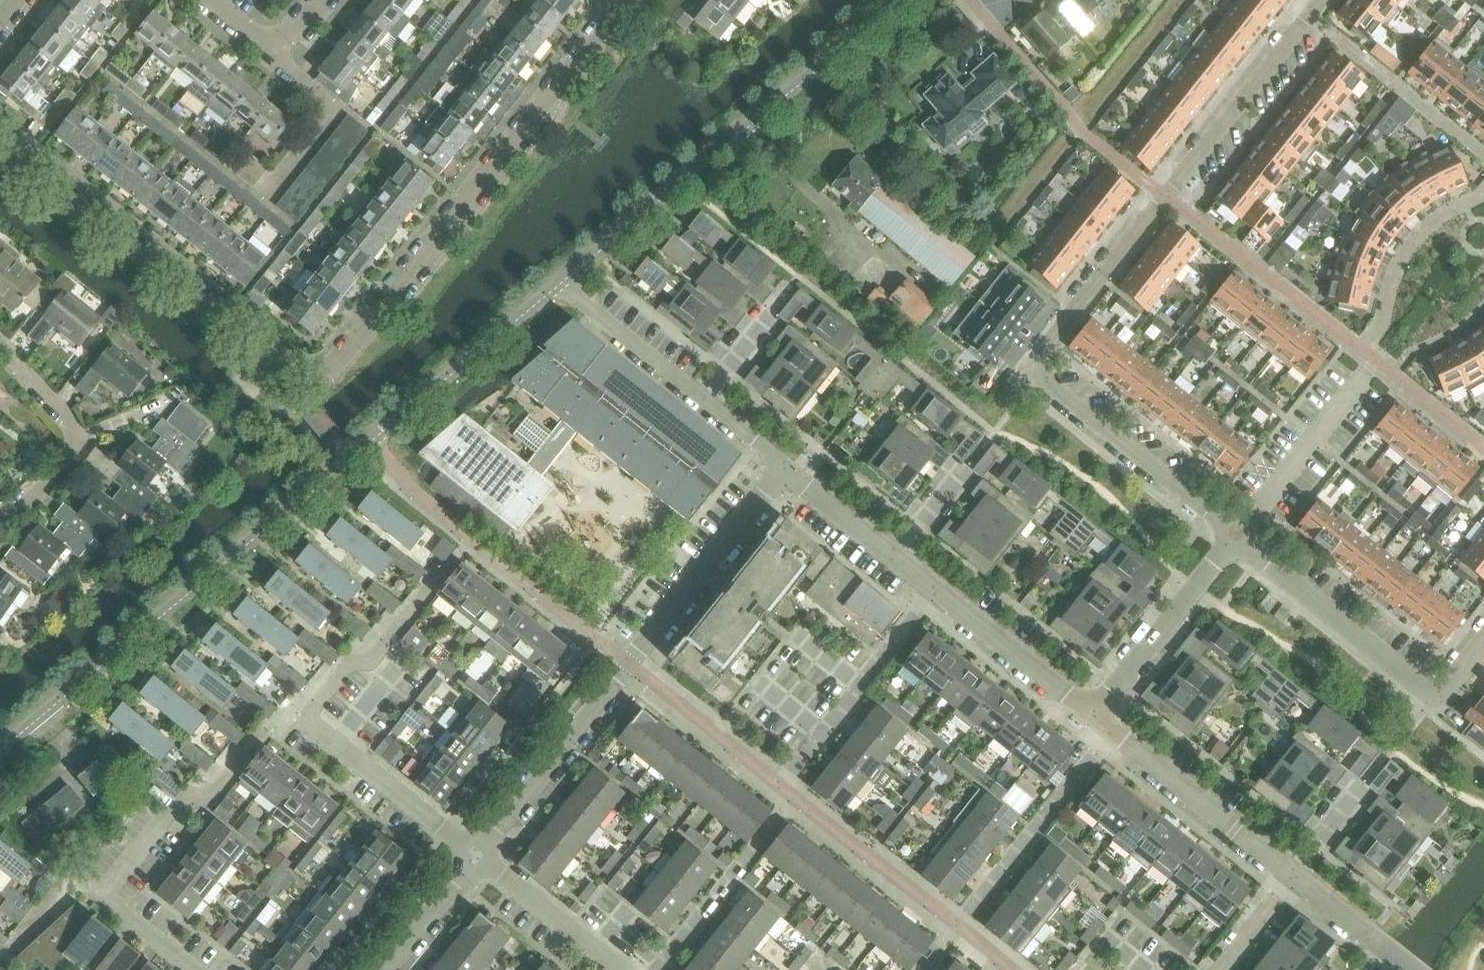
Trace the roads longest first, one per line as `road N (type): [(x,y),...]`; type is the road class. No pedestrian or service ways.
road 1 (residential): [(1323,0),(1163,193),(1034,368),(1237,534)]
road 2 (residential): [(473,852),(784,466)]
road 3 (residential): [(318,379),(618,0)]
road 4 (residential): [(473,852),(301,717),(347,658),(371,661),(444,566)]
road 5 (residential): [(318,379),(0,128)]
road 6 (residential): [(1237,534),(1437,693),(1483,637)]
road 7 (residential): [(1291,875),(1091,714)]
road 8 (residential): [(102,892),(173,802),(214,792),(265,731)]
road 9 (residential): [(0,519),(69,460),(73,426),(0,342)]
road 10 (residential): [(1091,714),(1237,534)]
road 11 (residential): [(1237,534),(1361,377)]
road 12 (residential): [(1091,714),(937,589)]
road 13 (residential): [(815,742),(937,589)]
road 14 (residential): [(622,969),(473,852)]
road 15 (residential): [(702,399),(562,281)]
road 16 (residential): [(1409,969),(1291,875)]
road 17 (residential): [(378,969),(473,852)]
road 18 (residential): [(212,0),(275,50),(315,0)]
road 19 (residential): [(893,554),(784,466)]
road 20 (residential): [(1291,875),(1366,777)]
road 21 (residential): [(196,969),(102,892)]
road 22 (residential): [(1215,969),(1291,875)]

